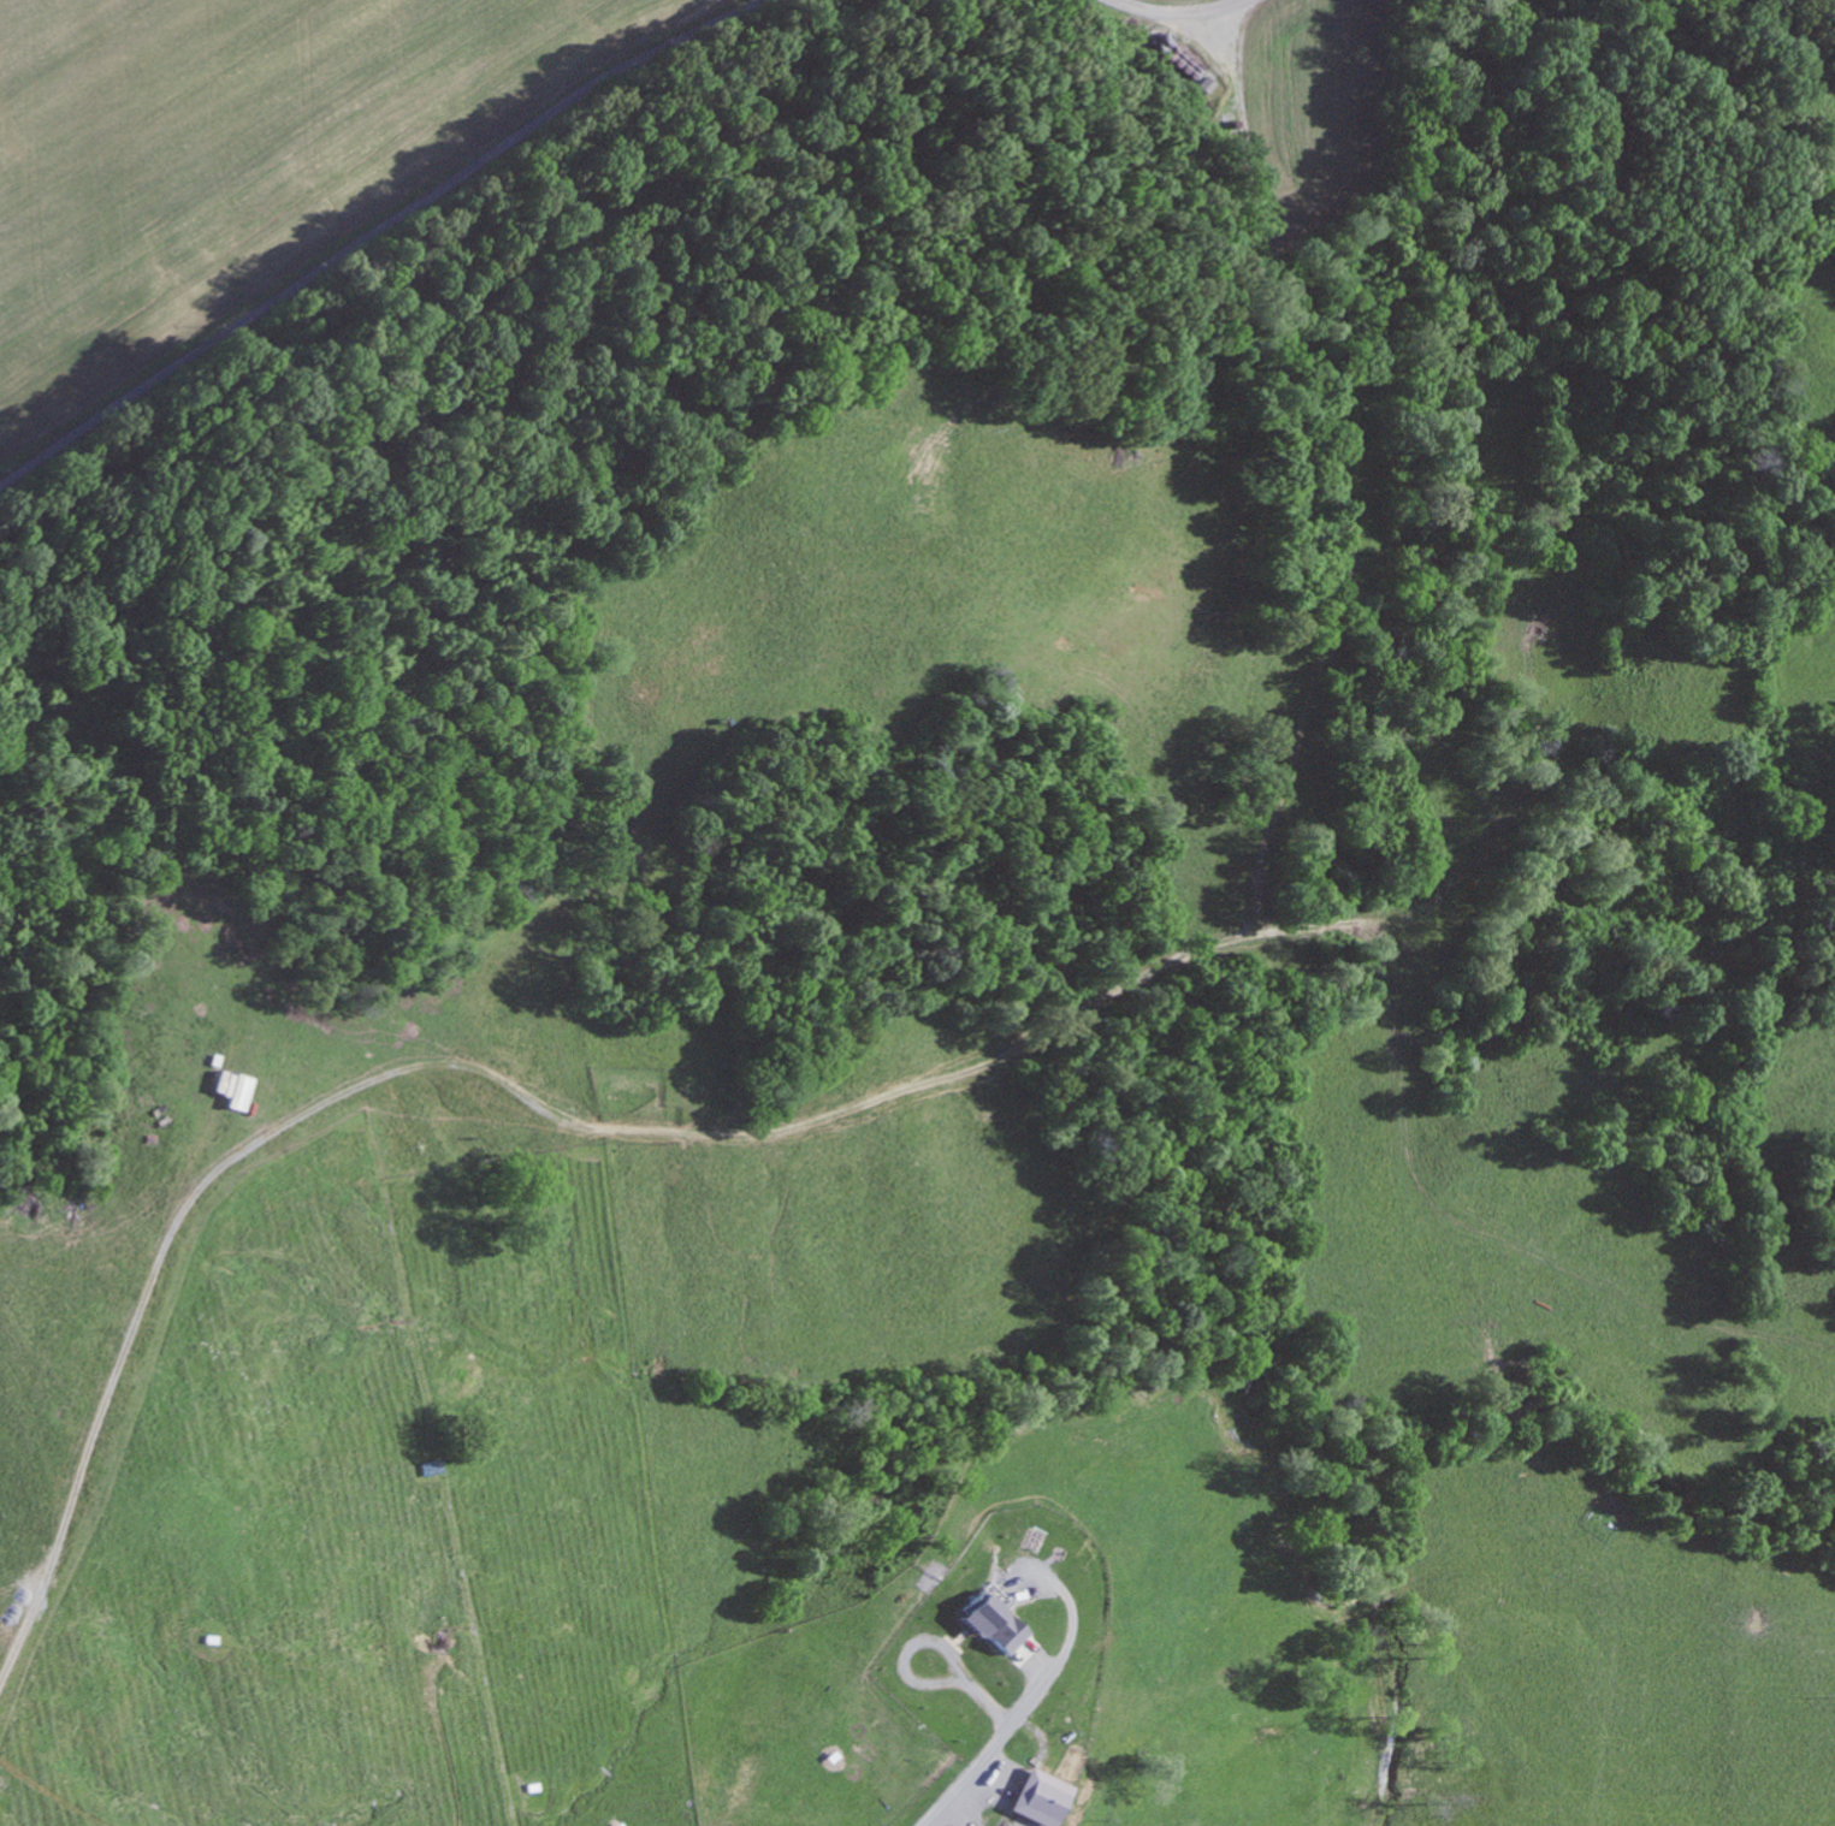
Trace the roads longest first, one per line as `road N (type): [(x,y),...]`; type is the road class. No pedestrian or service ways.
road 1 (residential): [(0,484),(622,70),(767,0)]

